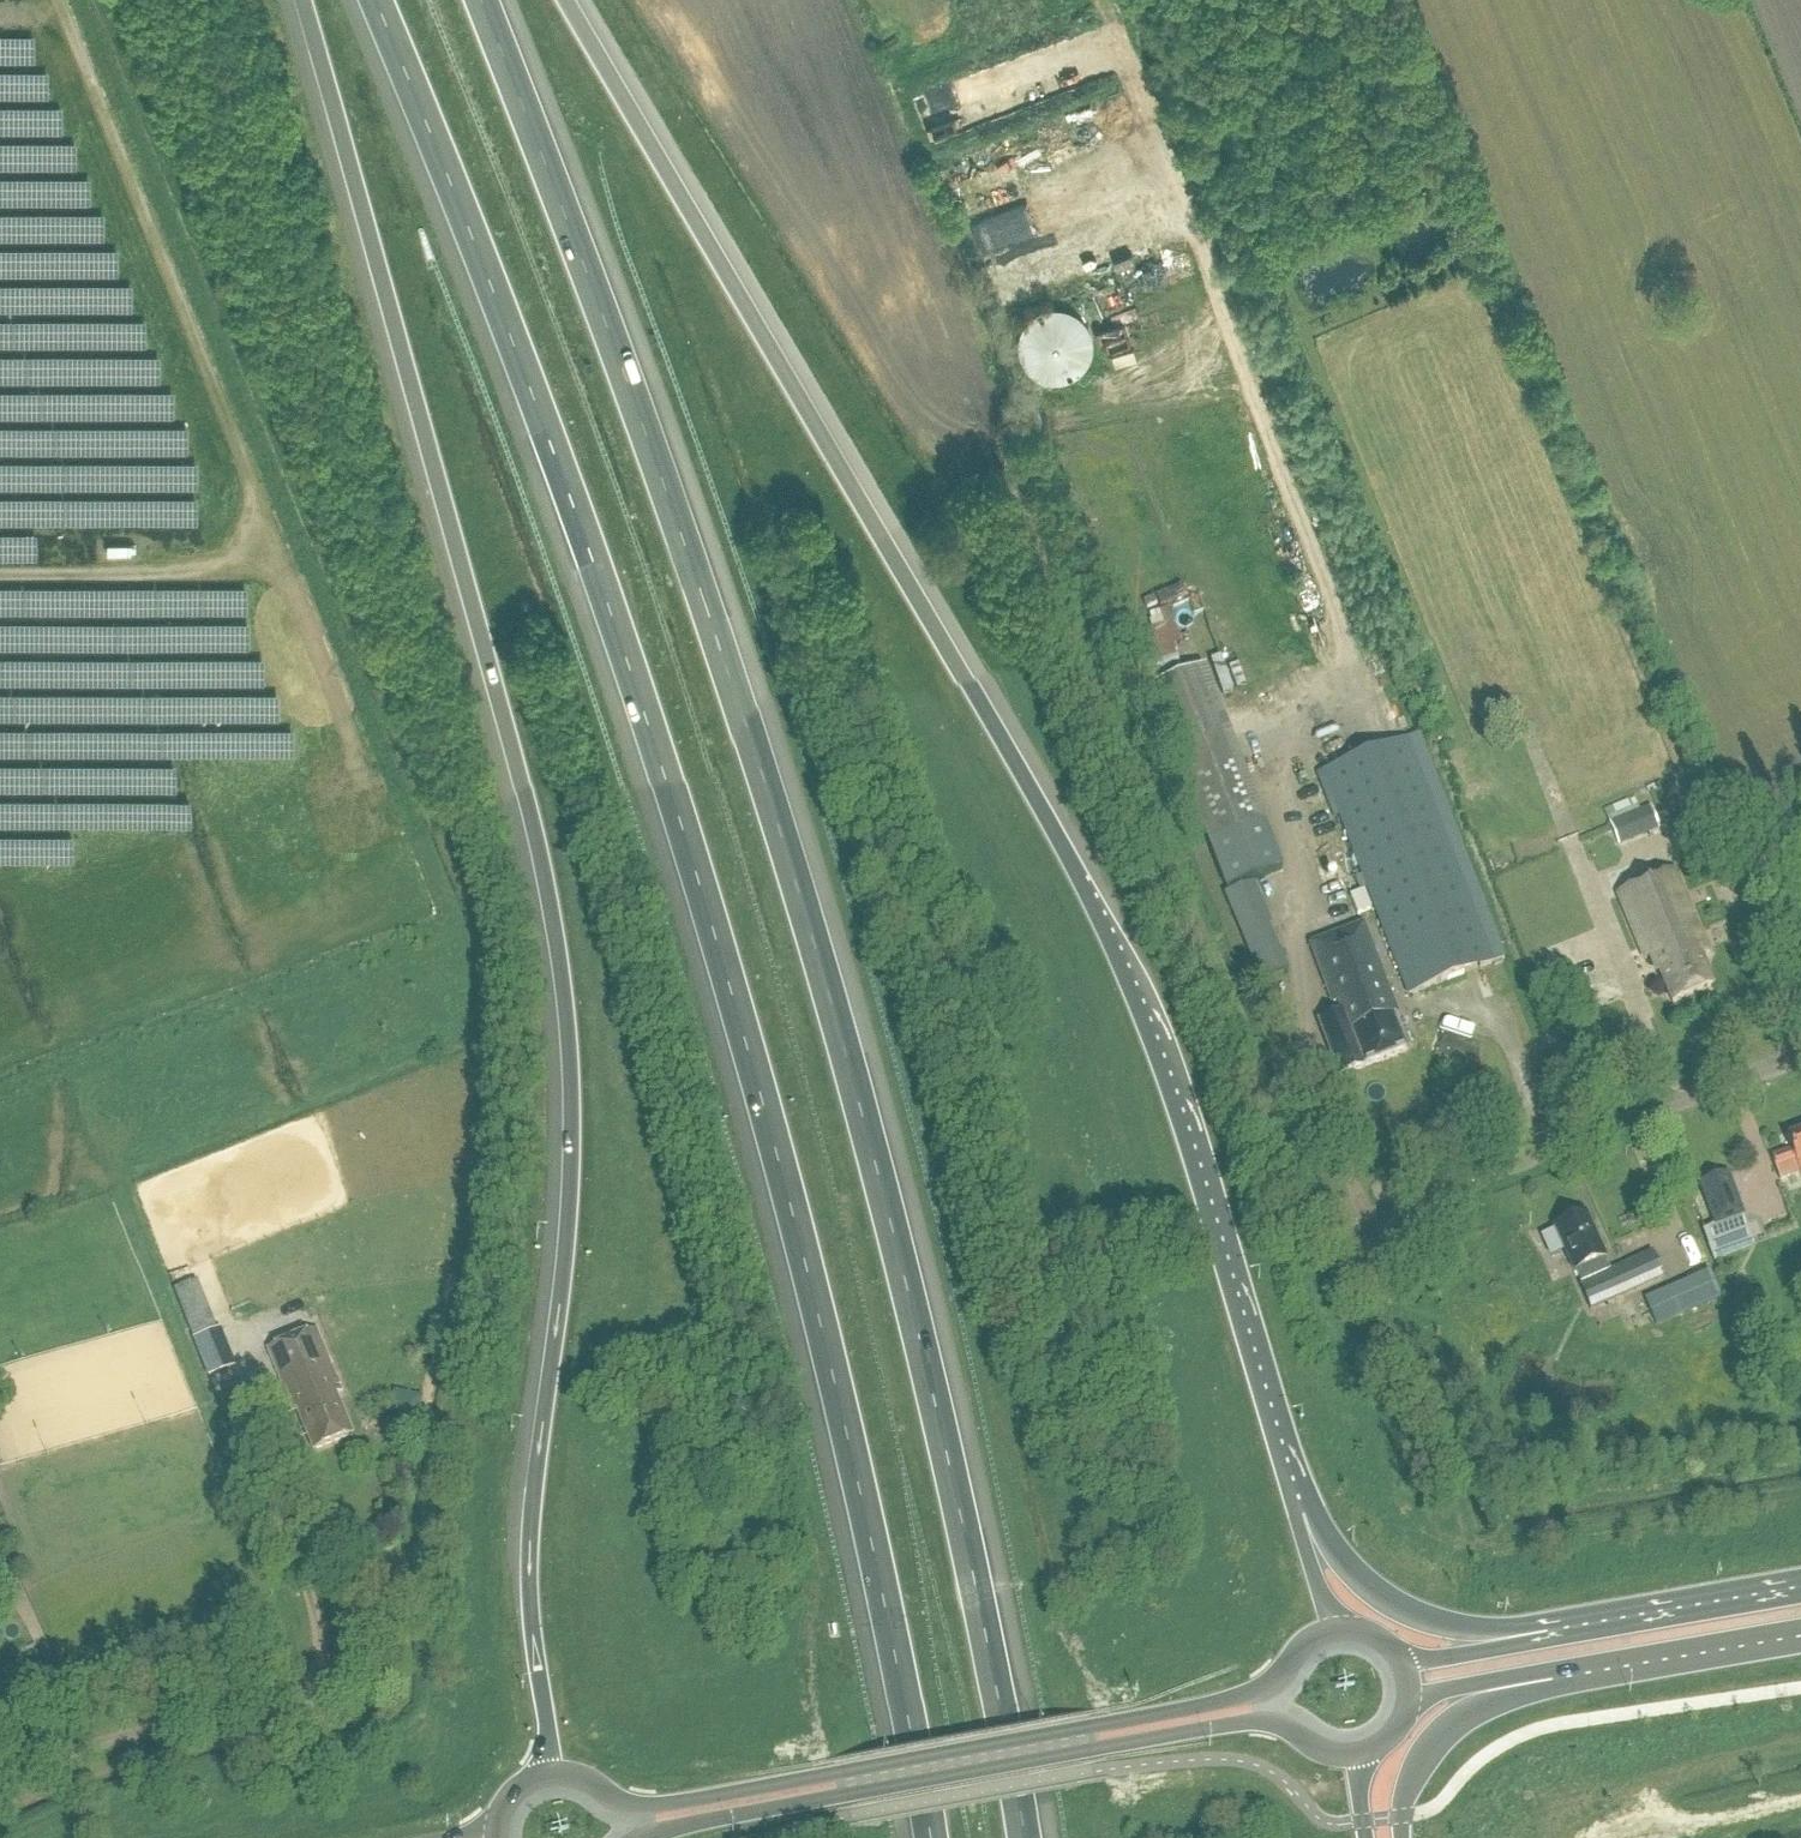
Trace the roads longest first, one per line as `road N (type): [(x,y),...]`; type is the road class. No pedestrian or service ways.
road 1 (motorway): [(376,0),(616,615),(774,1148),(839,1403),(931,1837)]
road 2 (motorway): [(1025,1837),(869,1128),(797,885),(712,614),(481,0)]
road 3 (motorway): [(302,0),(536,835),(561,968),(569,1207),(529,1586),(551,1775)]
road 4 (motorway): [(1289,1483),(1178,1117),(1097,914),(569,0)]
road 5 (unclassified): [(1005,465),(1207,961),(1281,1167),(1312,1219),(1347,1235),(1800,1056)]
road 6 (primary): [(1333,1632),(1252,1695),(838,1776),(641,1809),(614,1805),(584,1780),(551,1775)]
road 7 (primary): [(648,1837),(1225,1729),(1268,1724),(1312,1748),(1356,1756)]
road 8 (residential): [(0,1778),(119,1733),(322,1697)]
road 9 (motorway): [(1547,1633),(1467,1629),(1421,1618),(1377,1594),(1334,1549),(1308,1498),(1289,1483)]
road 10 (motorway): [(1401,1837),(1406,1790),(1438,1736),(1496,1702),(1552,1692),(1583,1677)]
road 11 (primary): [(1800,1589),(1547,1633)]
road 12 (primary): [(1583,1677),(1800,1637)]
road 13 (primary): [(1413,1700),(1551,1674),(1583,1677)]
road 14 (motorway): [(1333,1632),(1289,1483)]
road 15 (primary): [(1547,1633),(1518,1647),(1406,1667)]

